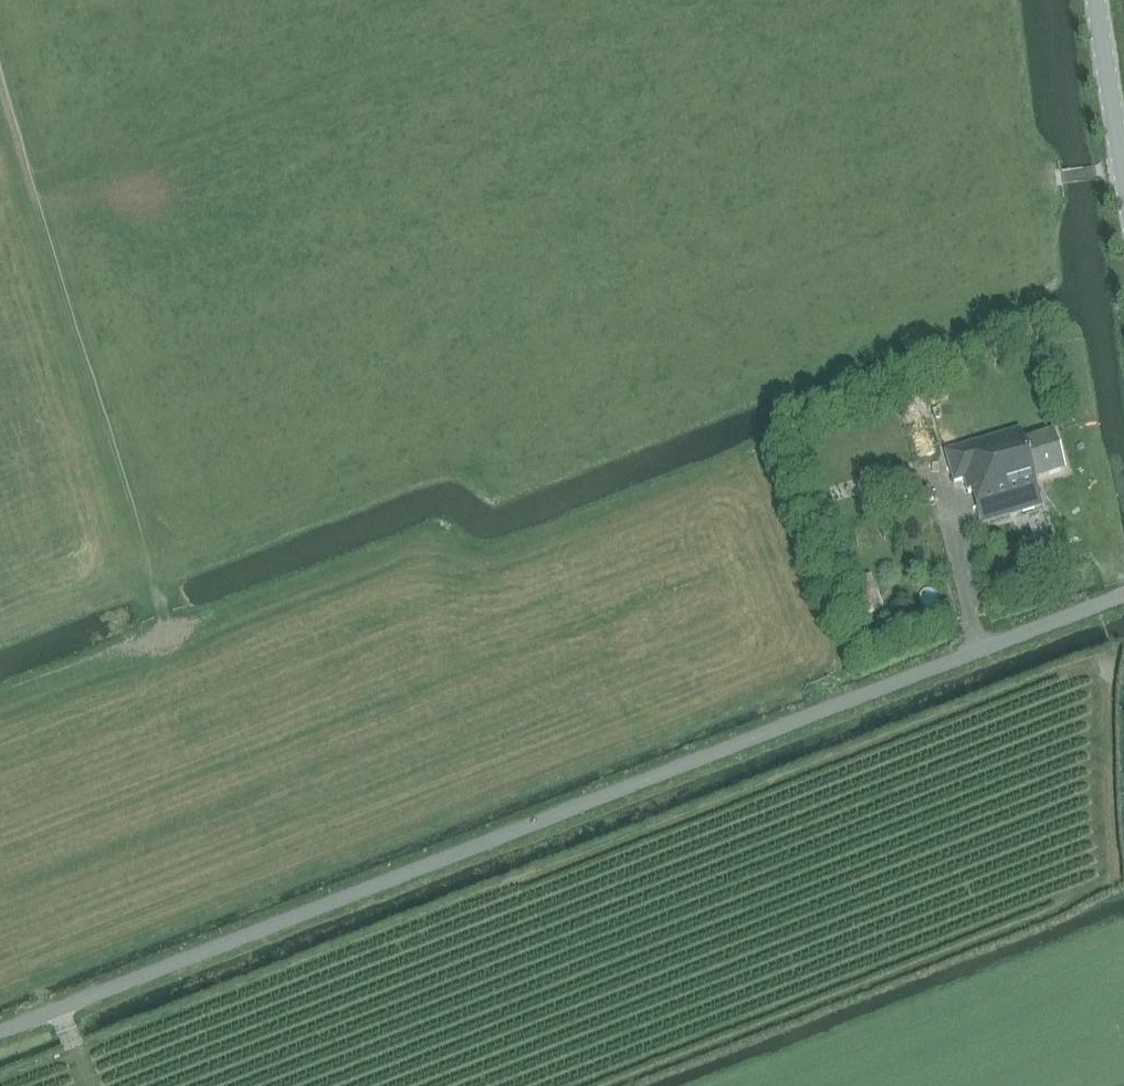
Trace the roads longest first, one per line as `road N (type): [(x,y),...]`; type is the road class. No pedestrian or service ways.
road 1 (unclassified): [(0,1032),(1123,599)]
road 2 (tertiary): [(1123,179),(1095,0)]

